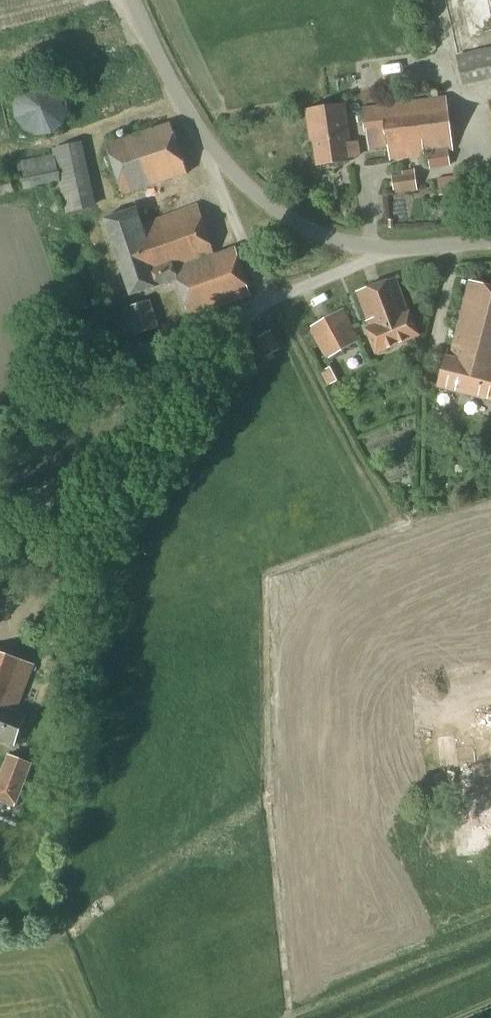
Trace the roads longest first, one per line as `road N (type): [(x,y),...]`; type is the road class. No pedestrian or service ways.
road 1 (unclassified): [(197,132),(268,300),(388,249)]
road 2 (unclassified): [(388,249),(321,235),(288,219),(197,132)]
road 3 (unclassified): [(197,132),(133,0)]

